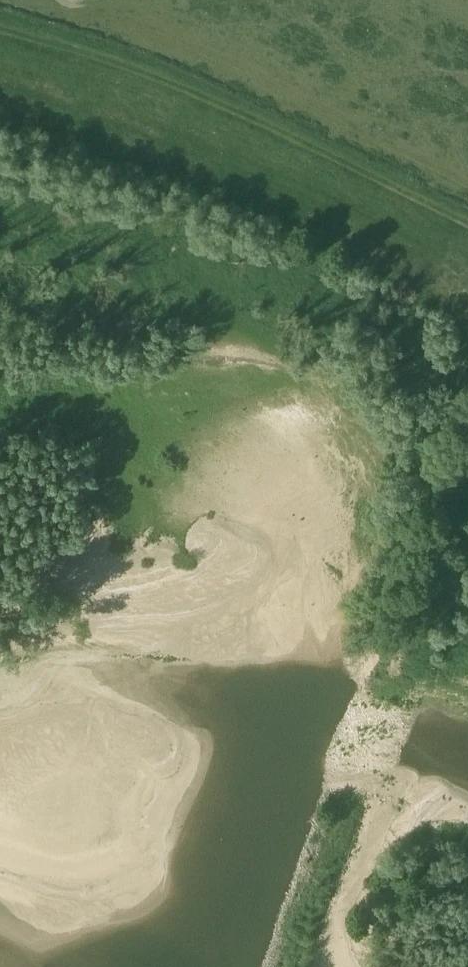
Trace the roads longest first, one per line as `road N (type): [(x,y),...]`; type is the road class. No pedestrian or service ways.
road 1 (track): [(0,19),(132,57),(467,207)]

